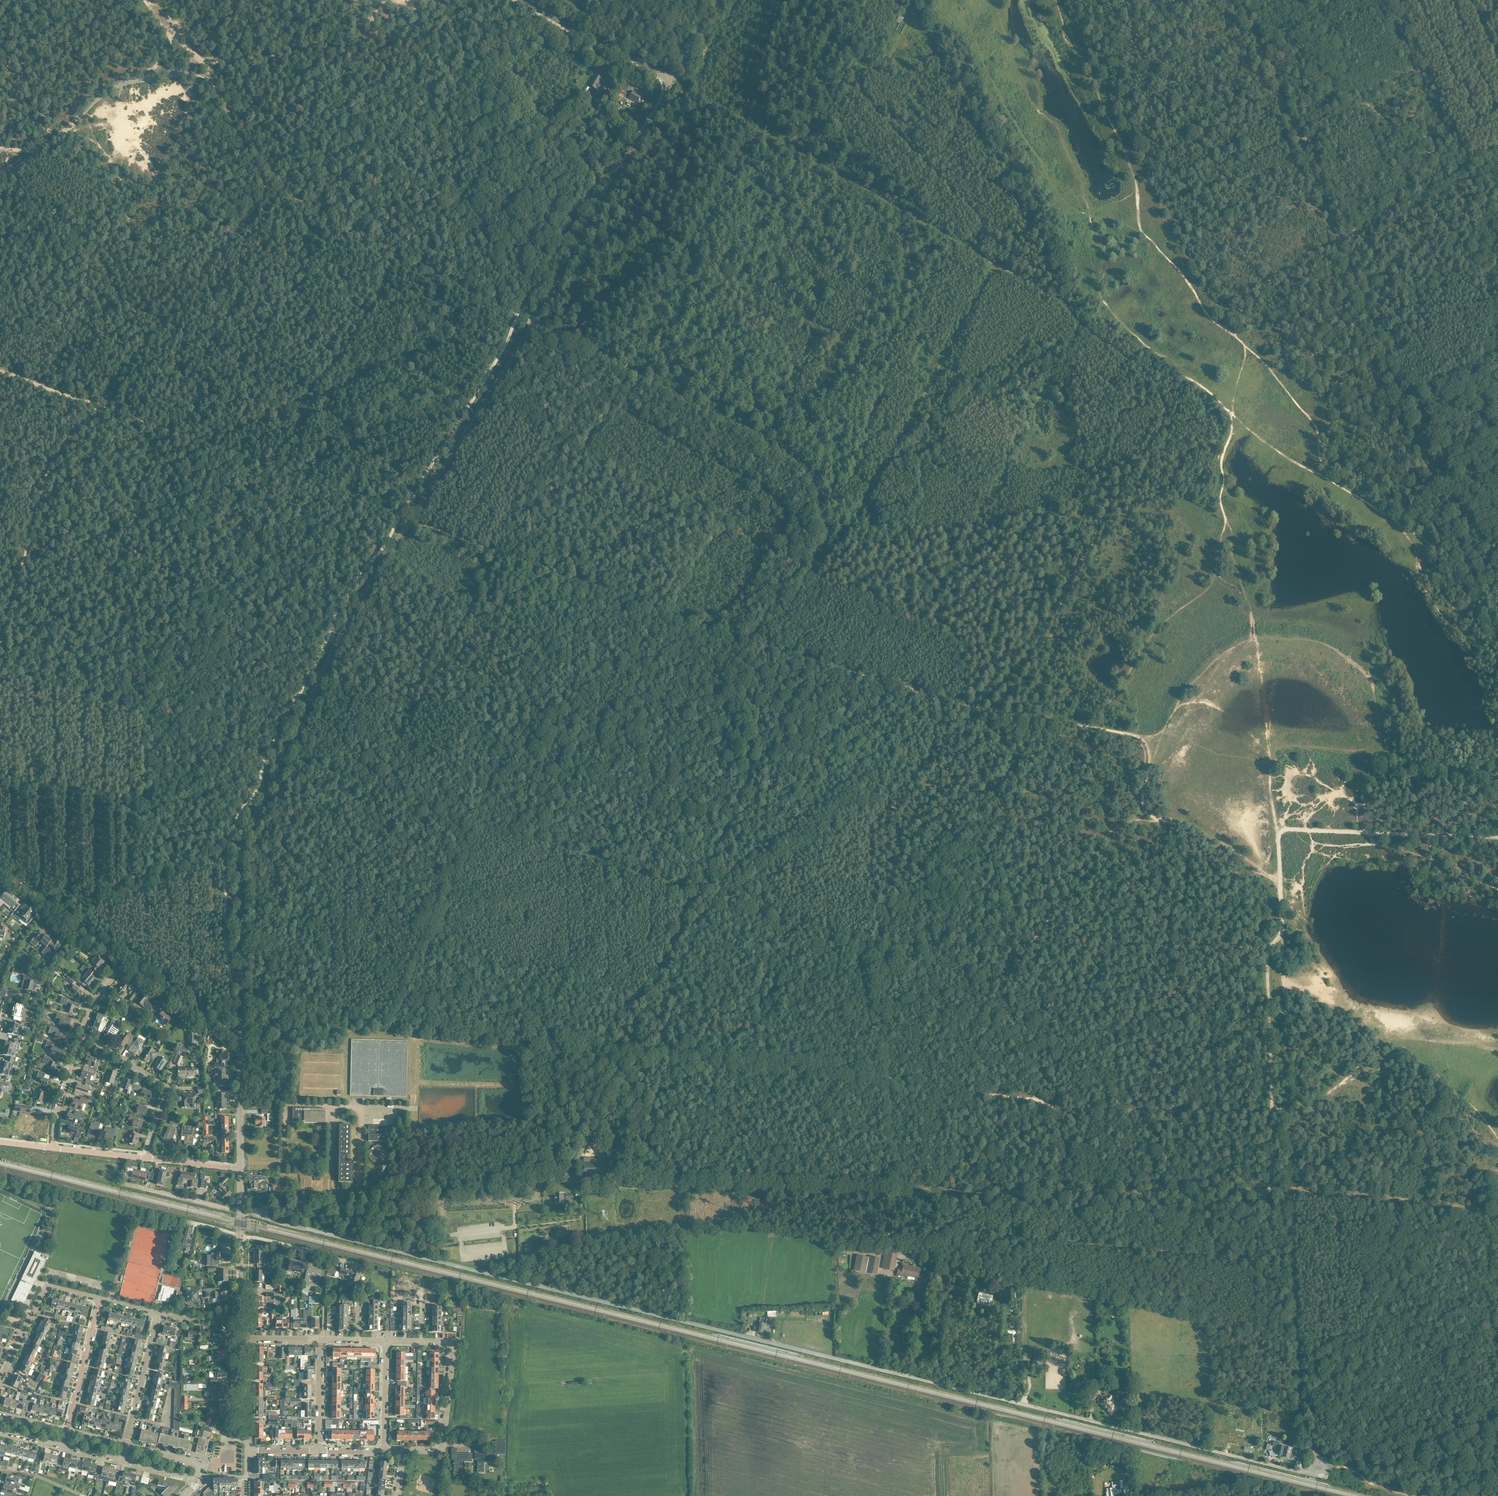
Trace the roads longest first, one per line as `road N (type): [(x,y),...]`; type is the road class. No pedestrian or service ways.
road 1 (residential): [(258,1211),(411,1256),(1293,1470),(1319,1468)]
road 2 (tertiary): [(241,1049),(244,840),(361,600),(534,324),(670,90),(668,78)]
road 3 (track): [(720,900),(867,948),(1271,947)]
road 4 (track): [(751,642),(735,688),(748,780),(624,1053)]
road 5 (track): [(1497,640),(1339,239)]
road 6 (track): [(887,1081),(966,1108),(1021,1092),(1054,1114),(1287,1112),(1287,1106)]
road 7 (track): [(751,642),(971,711),(1142,739)]
road 8 (track): [(626,373),(795,463),(811,482),(820,543),(751,642)]
road 9 (track): [(276,194),(626,373)]
road 10 (track): [(197,1019),(191,879),(148,804),(0,785)]
road 11 (track): [(1497,838),(1287,829),(1279,837),(1280,886)]
road 12 (unclassified): [(360,1206),(532,1199),(546,1181),(618,1183)]
road 13 (track): [(887,1081),(624,1053)]
road 14 (track): [(1339,239),(1244,0)]
road 15 (track): [(1275,1192),(1265,962),(1279,939)]
road 16 (track): [(1142,739),(1150,755),(1142,798),(1148,816),(1183,824),(1280,886)]
road 17 (residential): [(147,1159),(162,1085),(81,1035)]
road 18 (track): [(1287,1106),(1279,939)]
road 19 (tertiary): [(668,78),(521,0)]
road 20 (unclassified): [(124,963),(0,871)]
road 21 (unclassified): [(241,1049),(124,963)]
road 22 (track): [(77,119),(124,87),(210,68)]
road 23 (track): [(1399,1040),(1341,1007),(1312,1045),(1285,1049)]
road 24 (residential): [(158,1313),(125,1447)]
road 25 (track): [(624,1053),(570,1180)]
road 26 (residential): [(67,1433),(99,1299)]
road 27 (track): [(210,68),(265,188)]
road 28 (track): [(379,43),(299,143)]
road 29 (residential): [(358,1265),(241,1235)]

